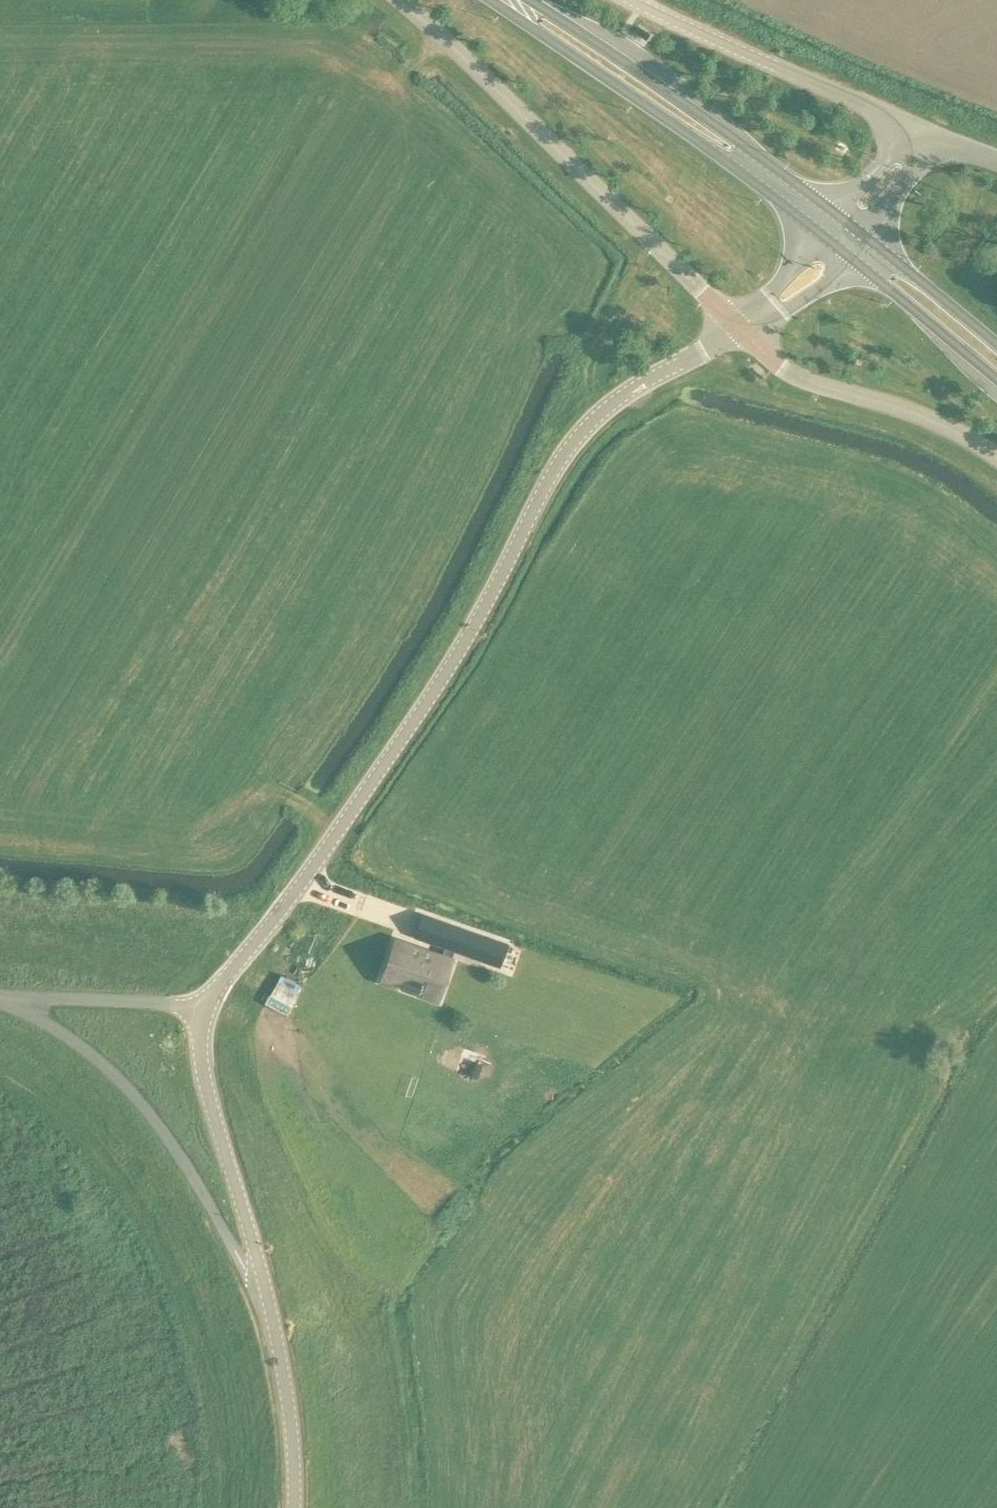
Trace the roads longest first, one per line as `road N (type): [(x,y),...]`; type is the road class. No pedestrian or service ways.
road 1 (tertiary): [(208,1008),(461,651),(580,435),(623,397),(741,329)]
road 2 (unclassified): [(741,329),(404,0)]
road 3 (unclassified): [(268,1299),(186,1156),(120,1075),(0,995)]
road 4 (primary): [(842,236),(730,149),(508,0)]
road 5 (unclassified): [(920,126),(638,0)]
road 6 (tertiary): [(268,1299),(203,1065),(208,1008)]
road 7 (unclassified): [(996,455),(927,416),(803,379),(741,329)]
road 8 (tertiary): [(296,1507),(289,1398),(268,1299)]
road 9 (unclassified): [(208,1008),(0,995)]
road 10 (primary): [(996,364),(842,236)]
road 11 (tertiary): [(741,329),(842,236)]
road 12 (unclassified): [(842,236),(920,126)]

